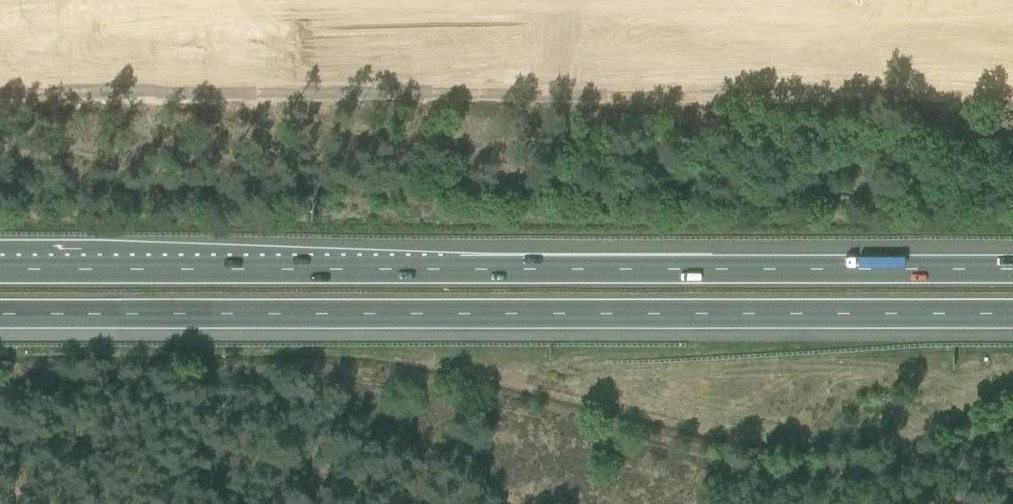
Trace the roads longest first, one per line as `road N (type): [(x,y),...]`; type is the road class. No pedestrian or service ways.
road 1 (motorway): [(1012,271),(0,269)]
road 2 (track): [(1012,88),(0,89)]
road 3 (motorway): [(0,314),(1012,314)]

